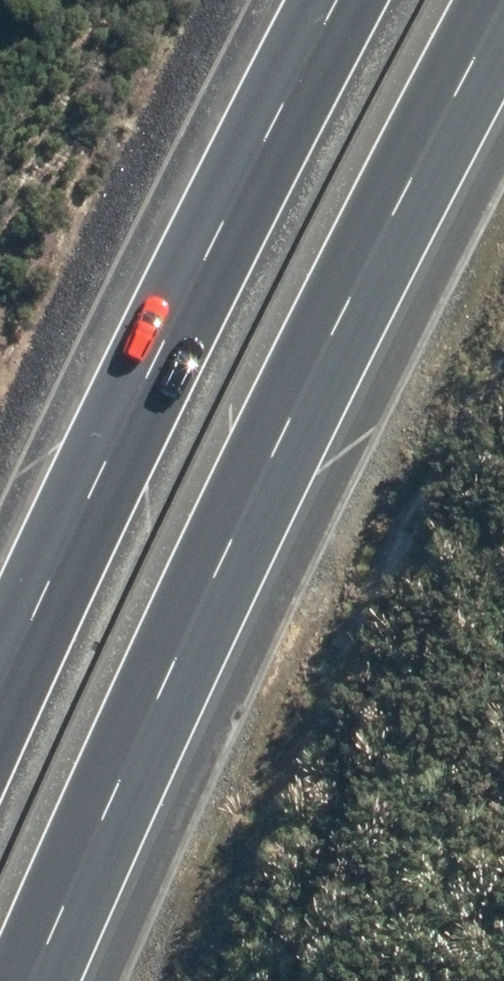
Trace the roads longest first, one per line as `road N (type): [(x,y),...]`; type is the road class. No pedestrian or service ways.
road 1 (motorway): [(503,5),(223,562),(31,980)]
road 2 (motorway): [(0,694),(97,481),(340,0)]

